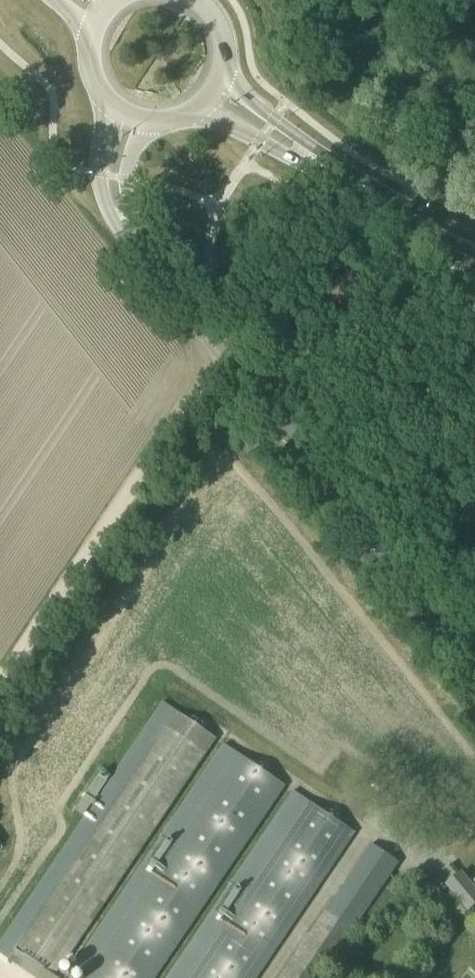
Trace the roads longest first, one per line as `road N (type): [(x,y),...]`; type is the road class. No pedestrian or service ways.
road 1 (tertiary): [(474,664),(130,229)]
road 2 (track): [(0,681),(219,350)]
road 3 (primary): [(474,244),(325,165)]
road 4 (primary): [(325,165),(222,72)]
road 5 (primary): [(200,107),(325,165)]
road 6 (tertiary): [(108,101),(101,188),(130,229)]

